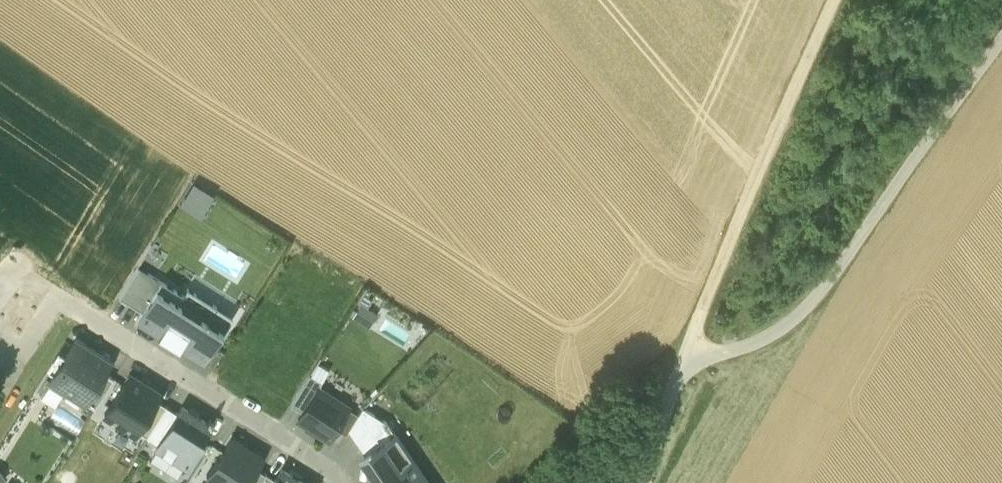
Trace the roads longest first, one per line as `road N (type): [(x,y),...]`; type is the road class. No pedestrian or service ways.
road 1 (track): [(689,368),(764,338),(795,314),(1001,41)]
road 2 (track): [(689,368),(708,303),(837,0)]
road 3 (residential): [(60,295),(345,482)]
road 4 (track): [(648,482),(689,368)]

